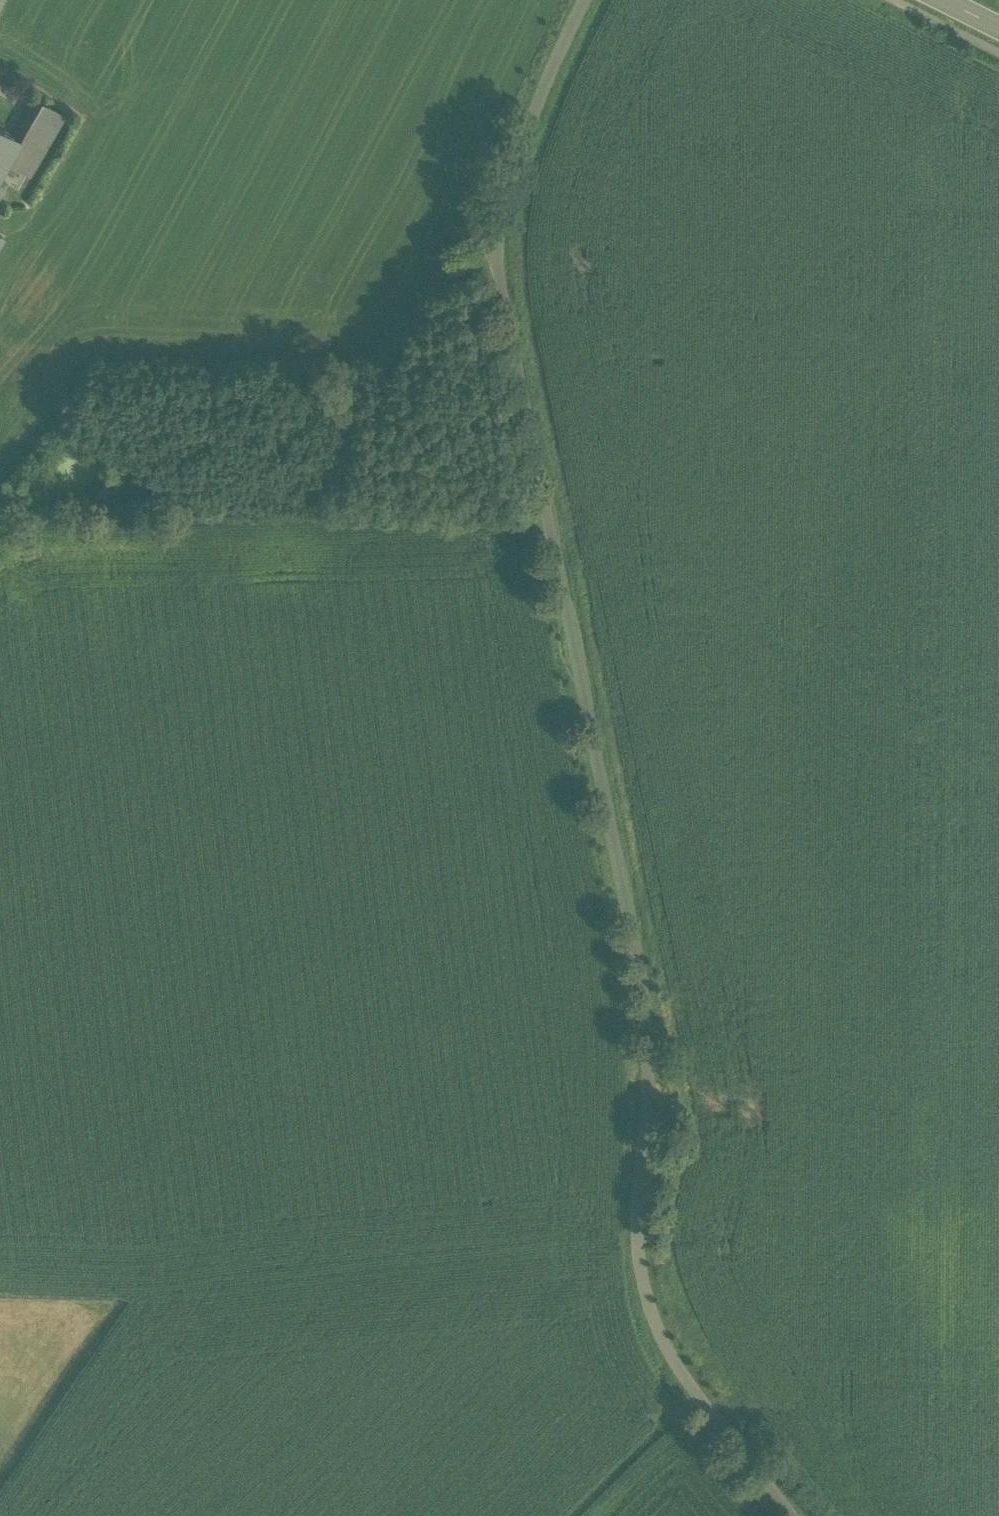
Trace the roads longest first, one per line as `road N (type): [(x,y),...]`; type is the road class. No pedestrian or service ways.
road 1 (unclassified): [(791,1515),(706,1412),(643,1295),(637,1245),(648,1062),(640,981),(499,281),(508,179),(585,0)]

